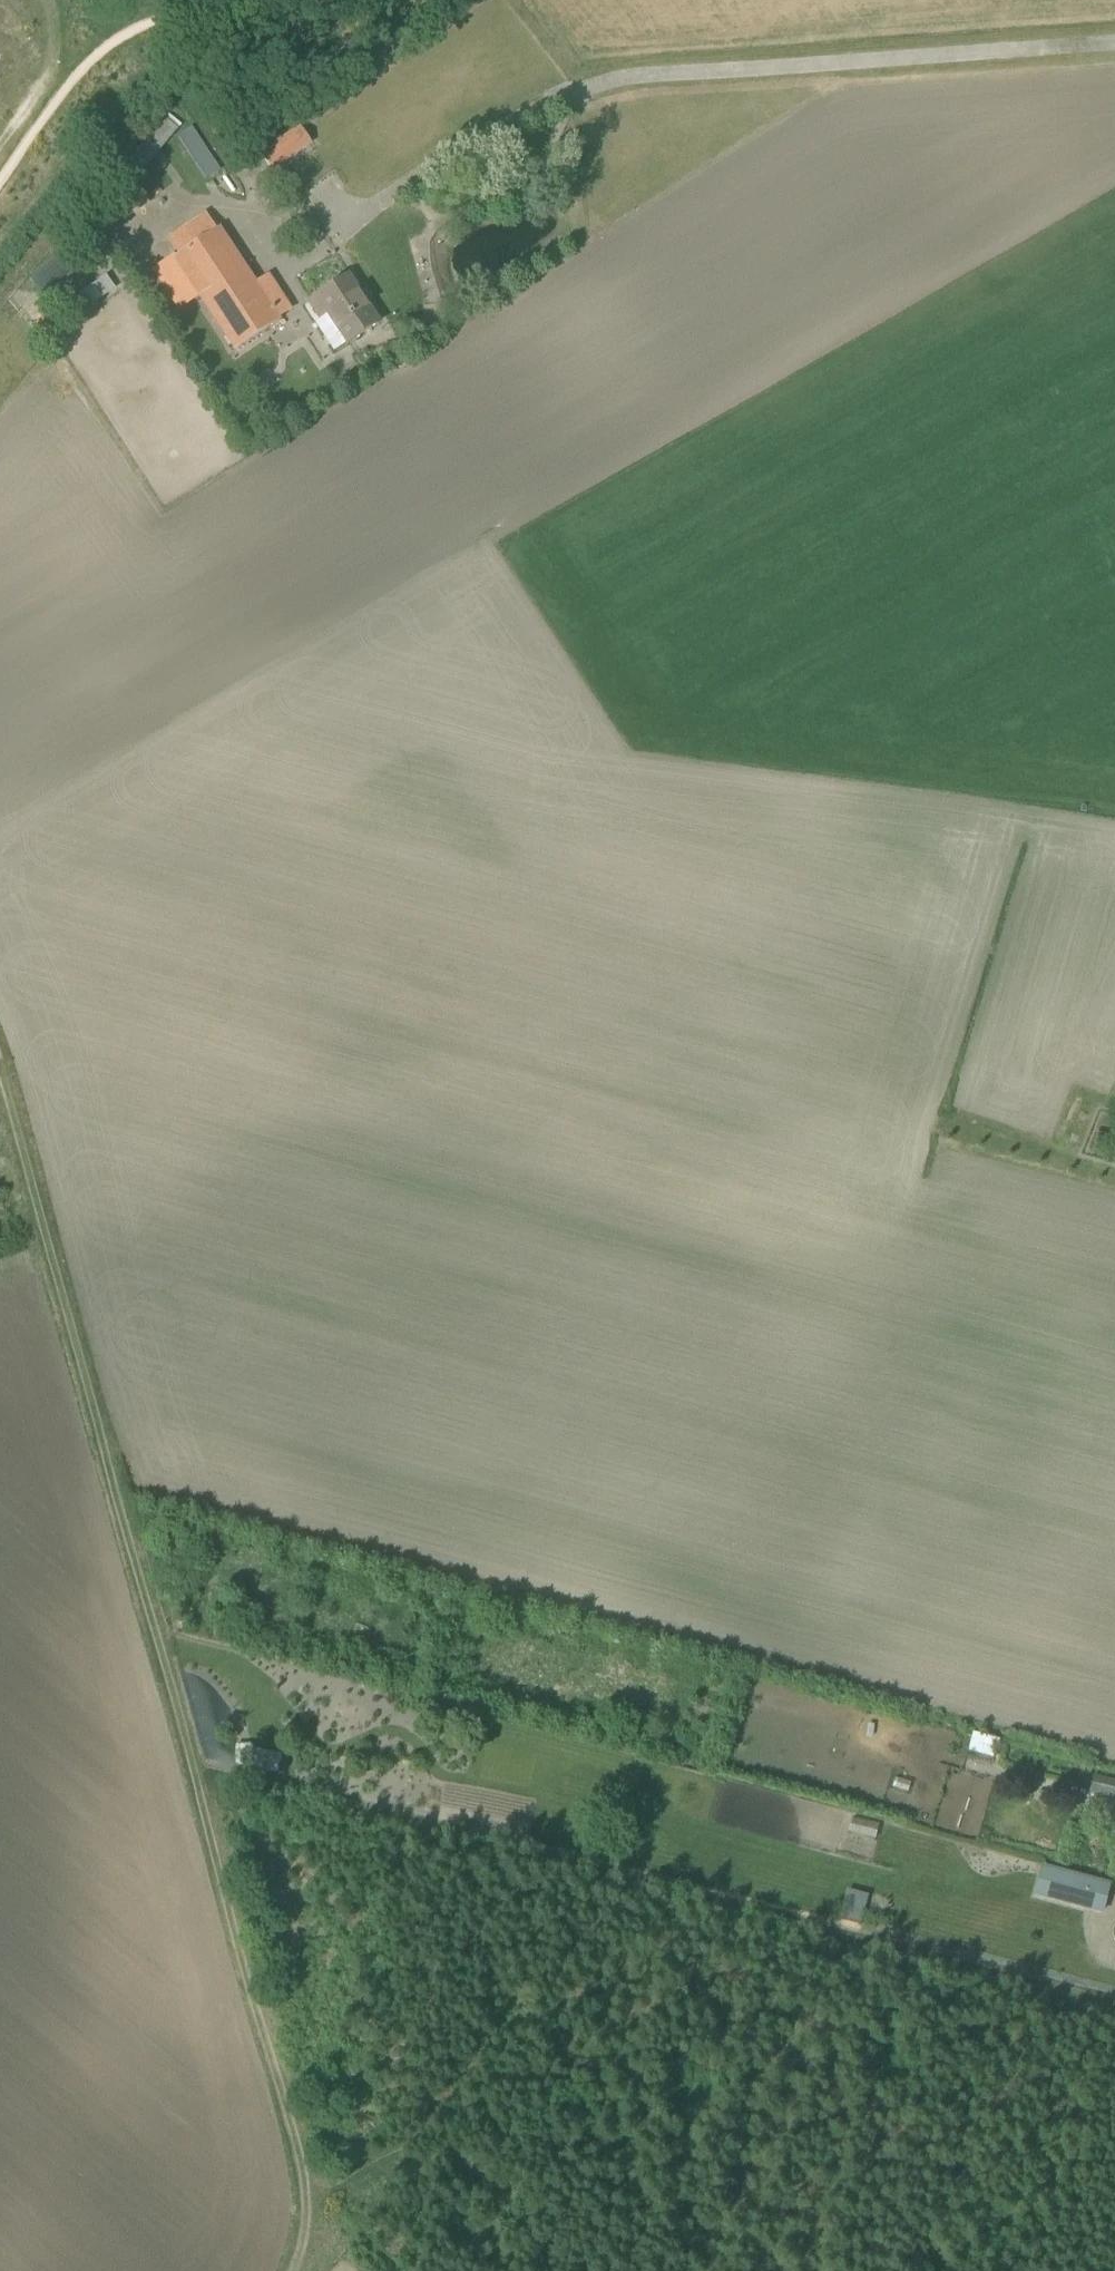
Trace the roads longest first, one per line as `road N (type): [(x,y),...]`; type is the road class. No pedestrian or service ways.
road 1 (track): [(288,2270),(317,2222),(308,2155),(0,1088)]
road 2 (track): [(336,233),(569,93),(622,80),(1114,45)]
road 3 (track): [(0,146),(80,37),(75,0)]

